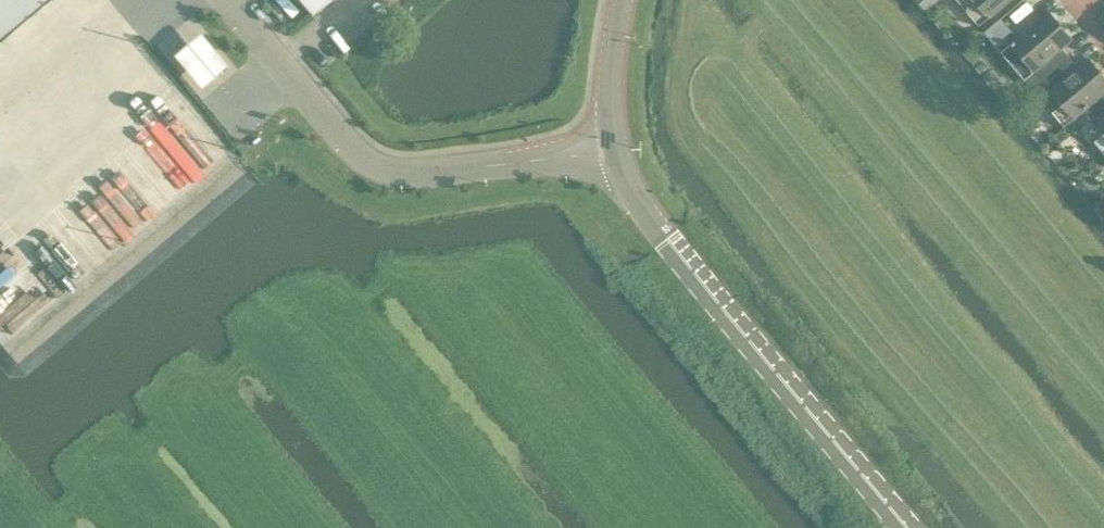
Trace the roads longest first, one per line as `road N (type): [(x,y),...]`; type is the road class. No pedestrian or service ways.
road 1 (secondary): [(910,527),(625,187),(613,155)]
road 2 (unclassified): [(230,0),(324,113),(383,167),(414,174),(613,155)]
road 3 (secondary): [(613,155),(606,102),(623,0)]

